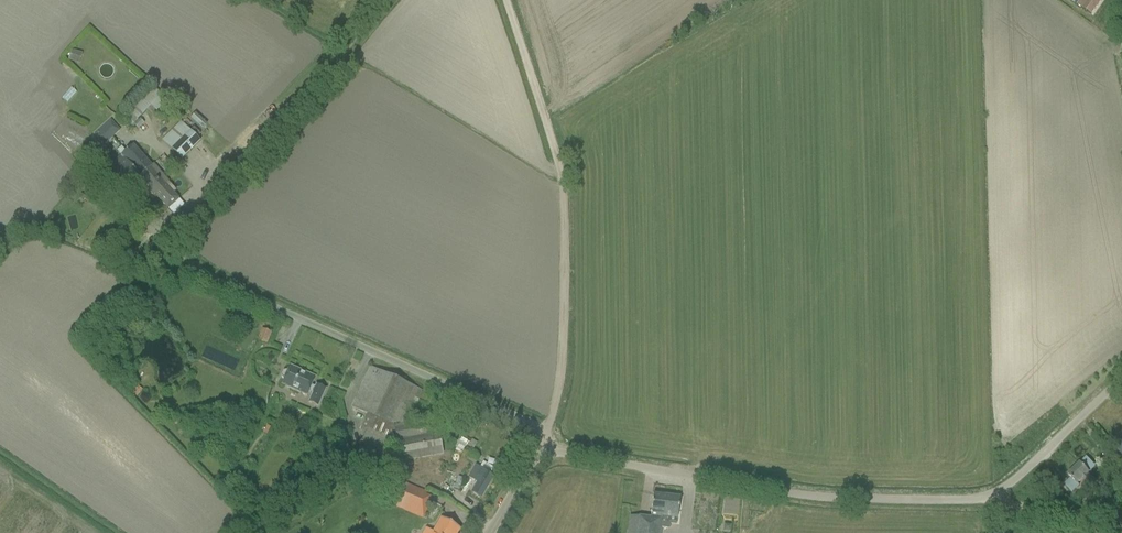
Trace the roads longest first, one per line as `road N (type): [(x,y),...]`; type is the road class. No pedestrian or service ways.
road 1 (unclassified): [(544,450),(798,495),(967,500),(1011,483),(1121,377)]
road 2 (track): [(547,431),(562,359),(562,197),(507,0)]
road 3 (unclassified): [(544,450),(547,431),(223,284),(175,246)]
road 4 (track): [(986,496),(1121,519)]

